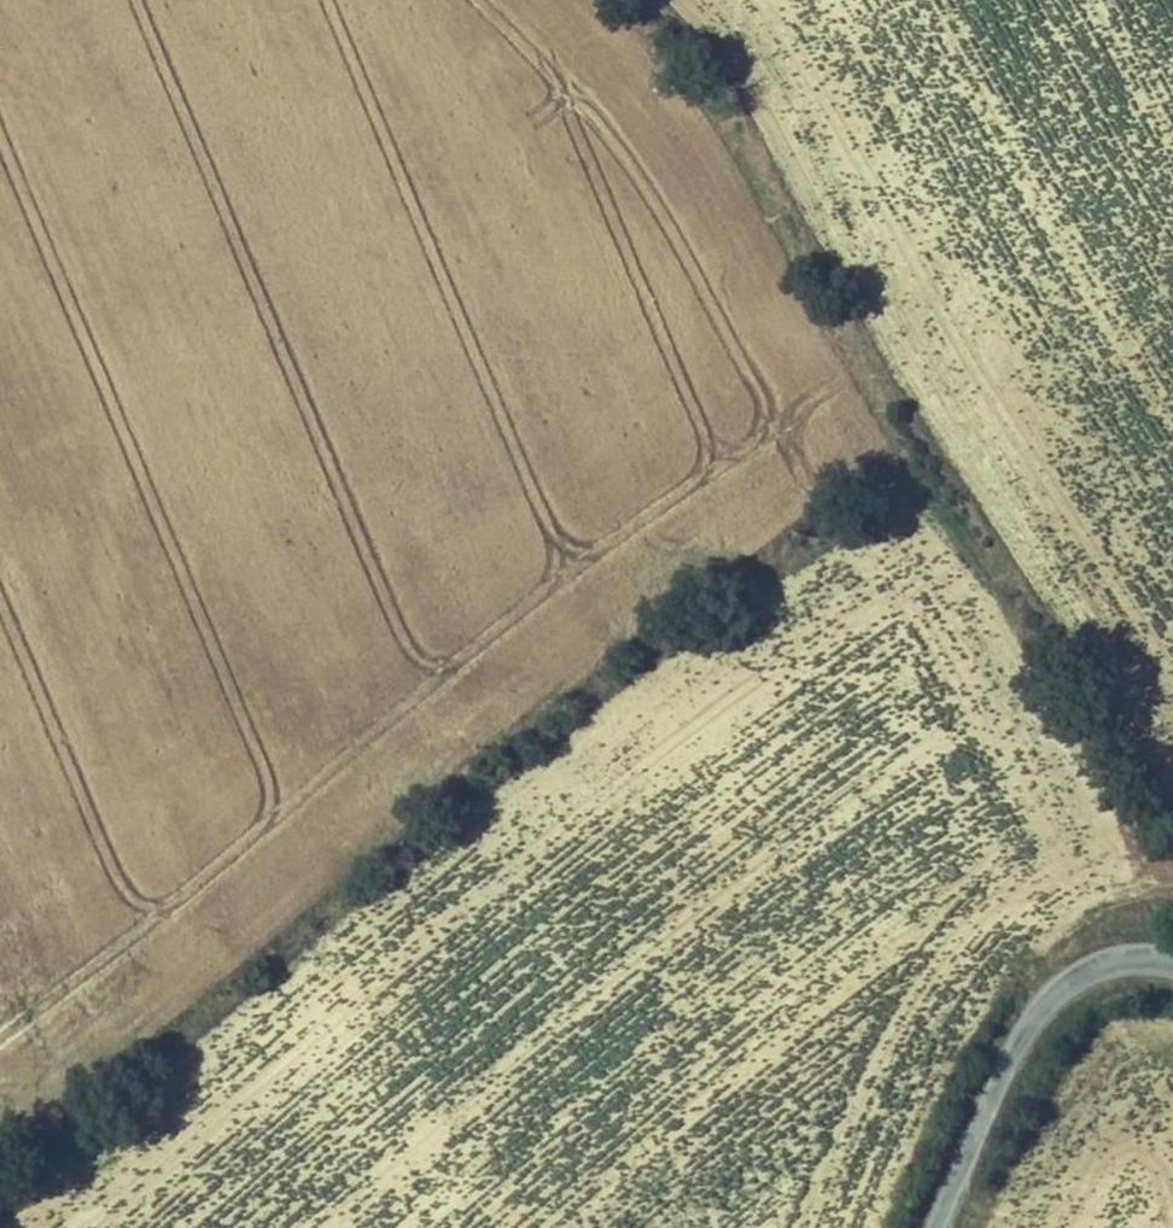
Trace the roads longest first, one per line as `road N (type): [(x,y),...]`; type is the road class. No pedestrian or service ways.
road 1 (tertiary): [(1172,958),(1078,965),(1003,1062),(937,1227)]

